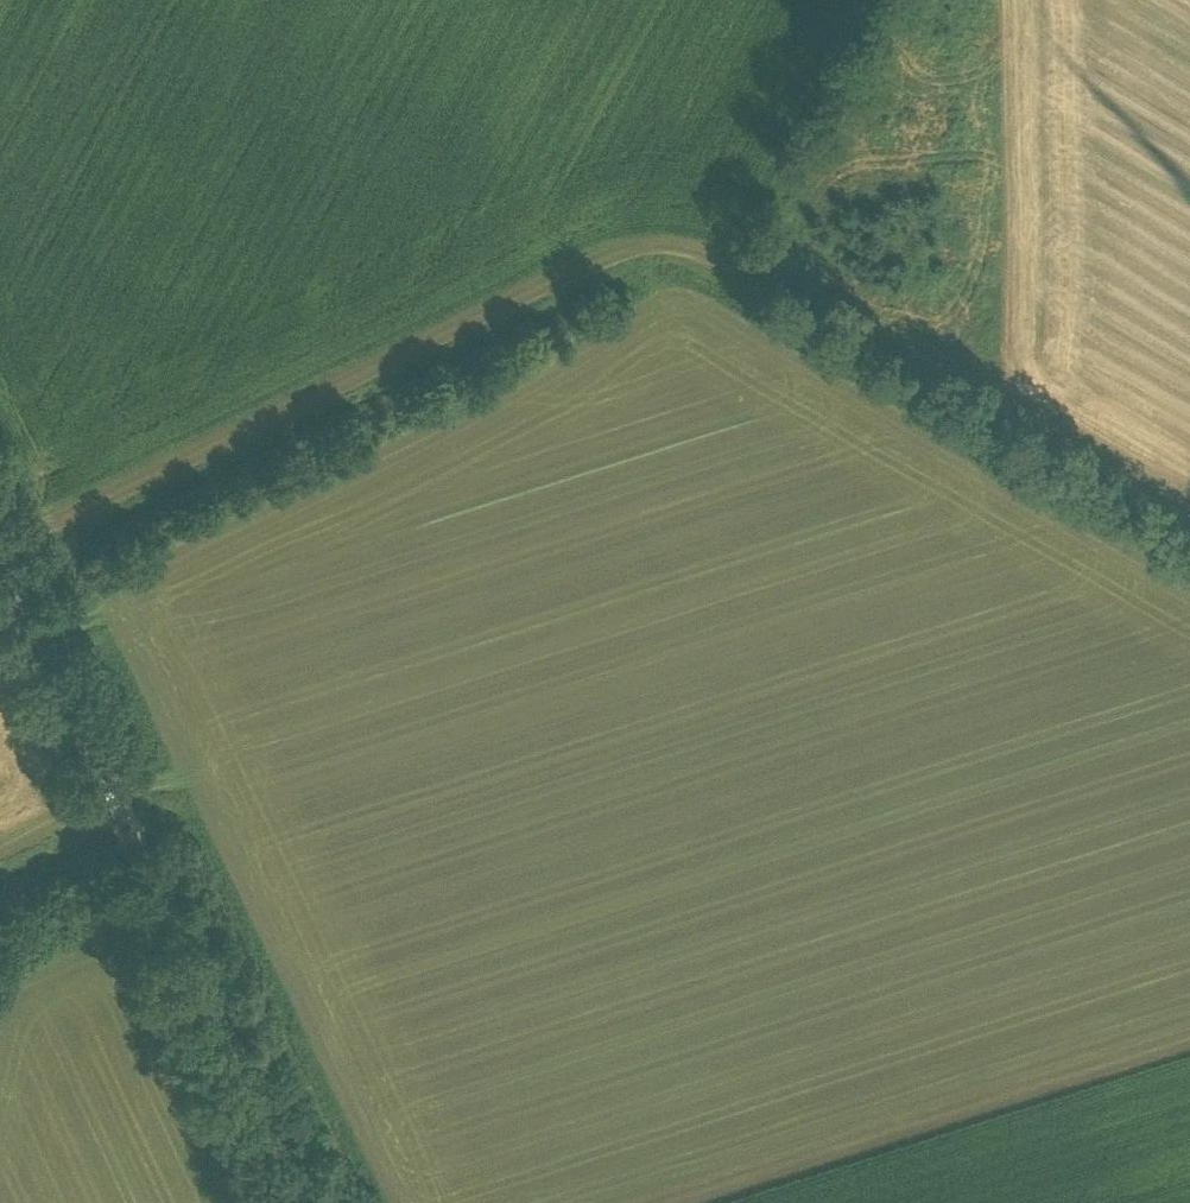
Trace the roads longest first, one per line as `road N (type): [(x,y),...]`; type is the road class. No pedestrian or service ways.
road 1 (unclassified): [(309,1202),(0,550)]

